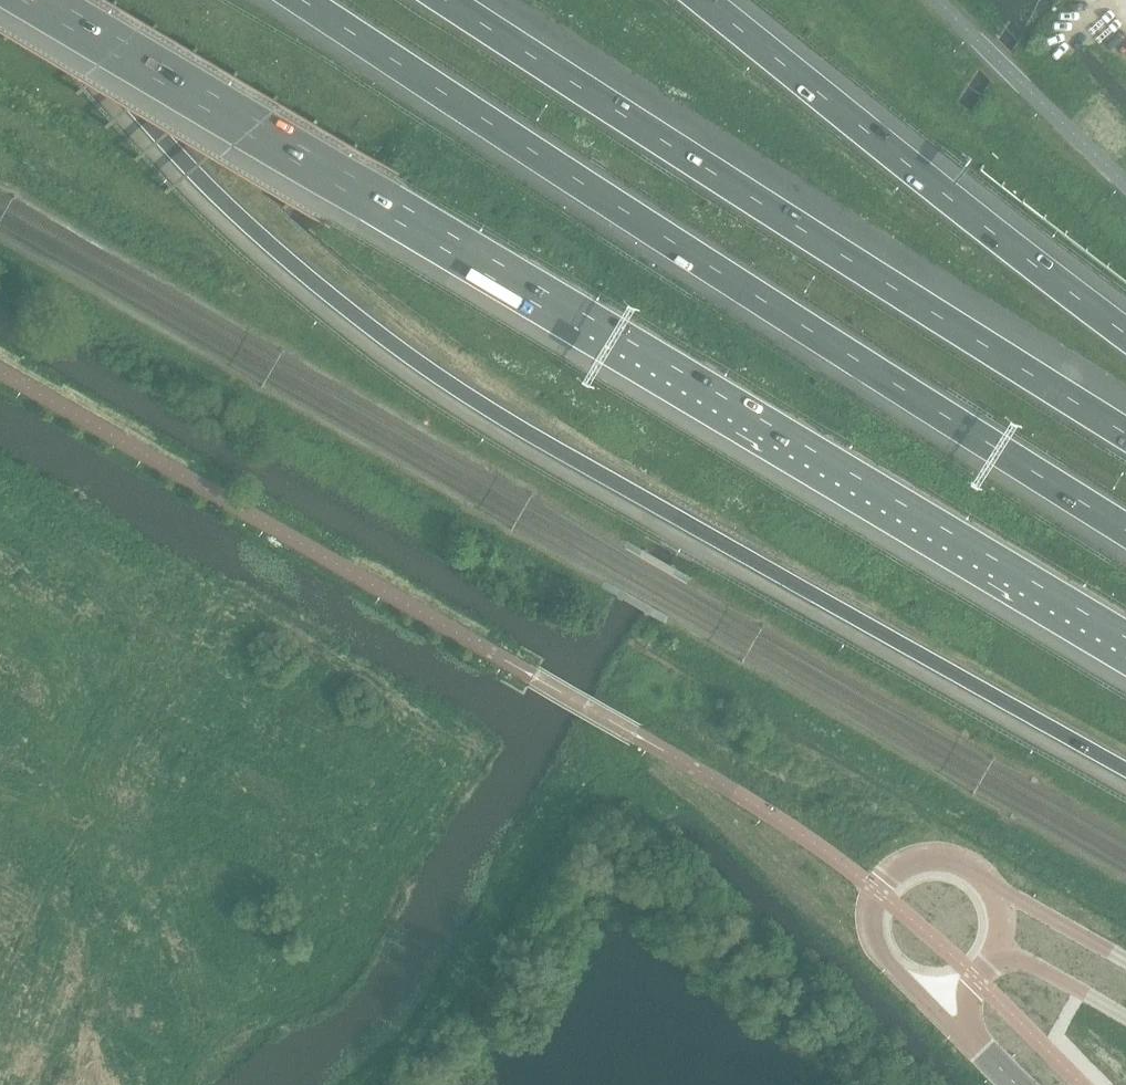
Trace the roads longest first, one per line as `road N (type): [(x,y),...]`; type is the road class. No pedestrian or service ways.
road 1 (motorway): [(44,0),(238,215),(399,349),(569,457),(1125,770)]
road 2 (motorway): [(59,0),(1125,637)]
road 3 (motorway): [(303,0),(1125,530)]
road 4 (motorway): [(1125,434),(445,0)]
road 5 (motorway): [(1125,334),(705,0)]
road 6 (unclassified): [(975,1045),(970,990),(999,945),(997,889),(983,870),(927,854),(894,865),(873,888)]
road 7 (unclassified): [(873,888),(868,926),(876,955),(975,1045)]

